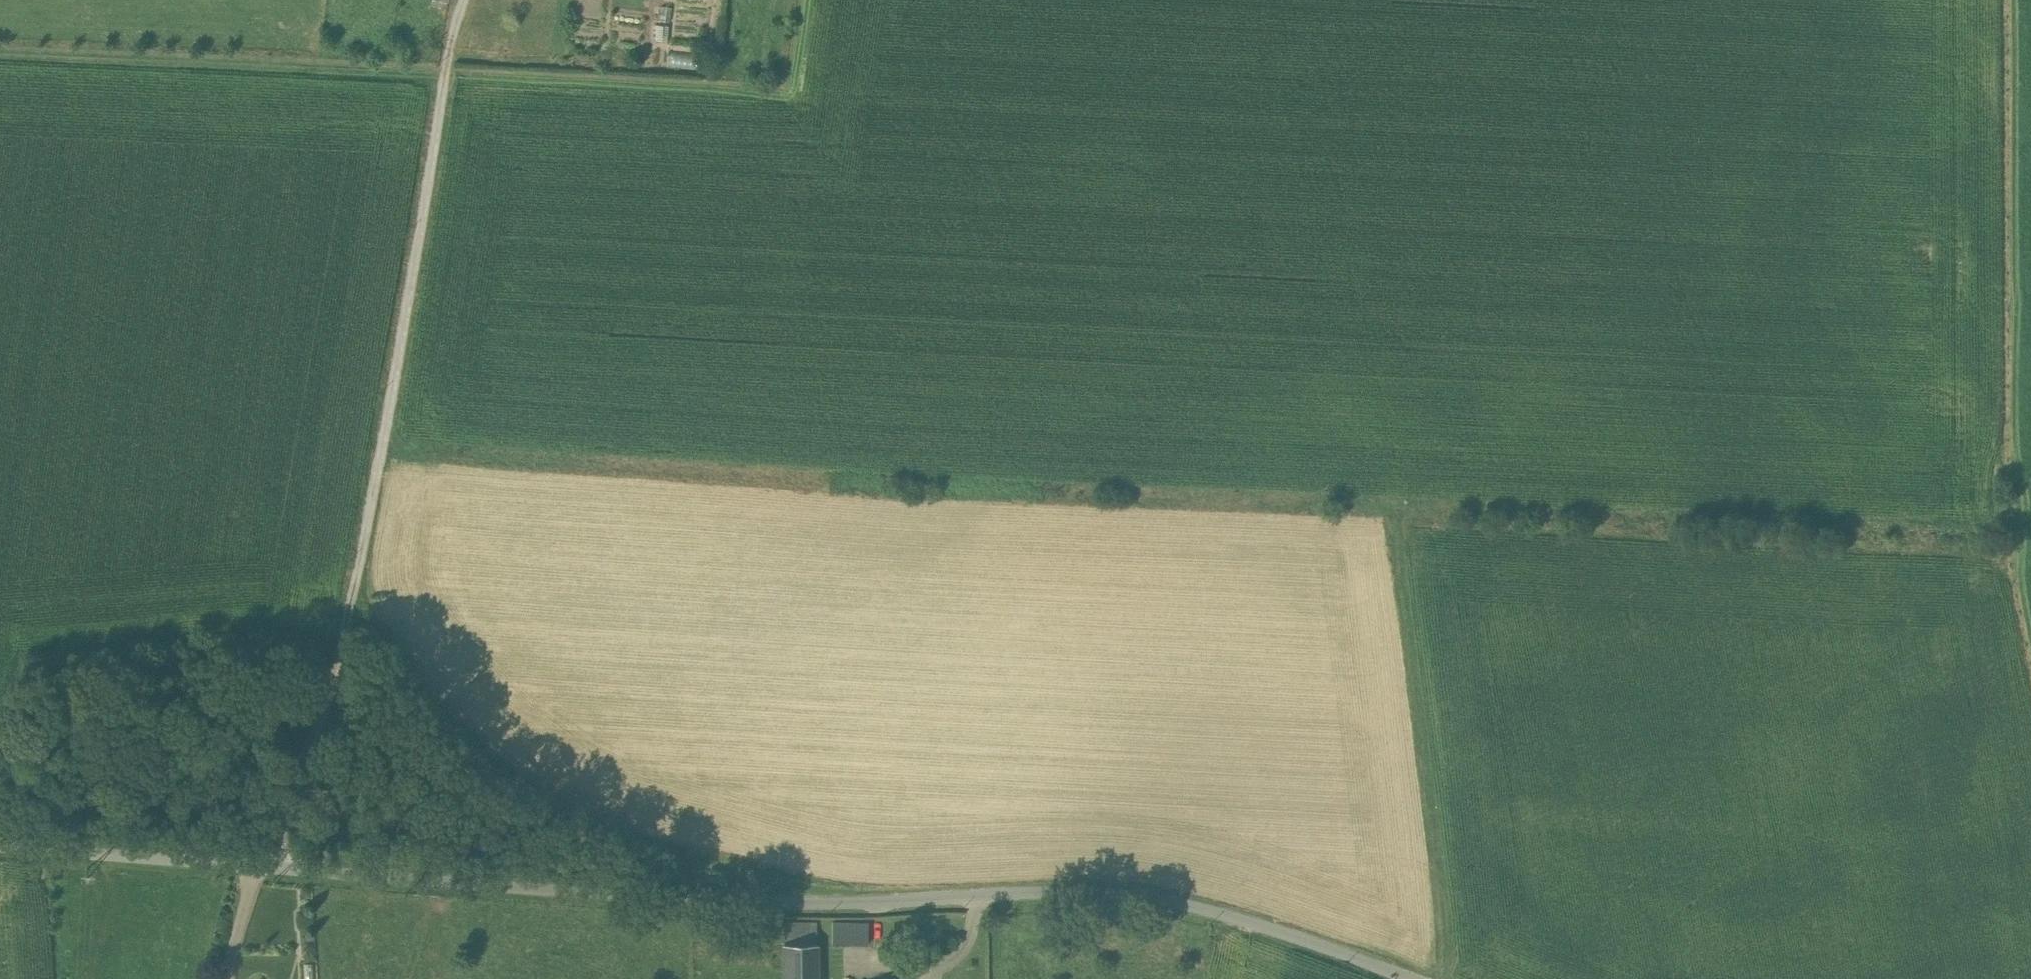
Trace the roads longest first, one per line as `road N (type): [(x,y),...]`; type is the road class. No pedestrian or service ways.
road 1 (unclassified): [(0,846),(769,903),(1119,895),(1208,911),(1391,978)]

